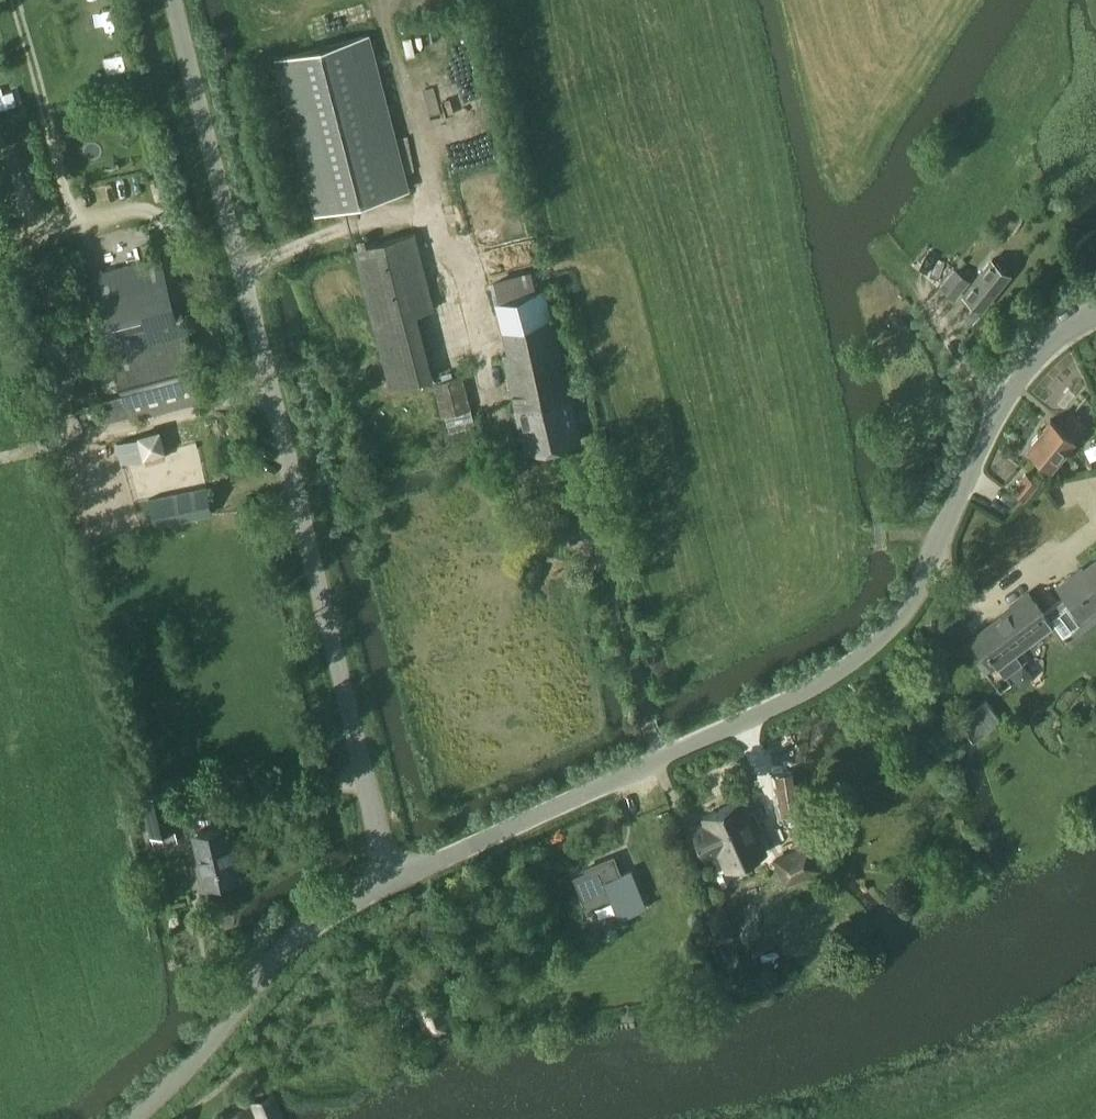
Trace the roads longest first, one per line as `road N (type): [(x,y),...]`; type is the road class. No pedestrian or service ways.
road 1 (unclassified): [(390,883),(862,657),(916,597),(996,419),(1026,371),(1071,326),(1095,314)]
road 2 (unclassified): [(390,883),(167,0)]
road 3 (unclassified): [(131,1118),(174,1082),(287,949),(390,883)]
road 4 (track): [(16,0),(74,223)]
road 5 (track): [(895,1118),(1046,1051),(1095,1016)]

